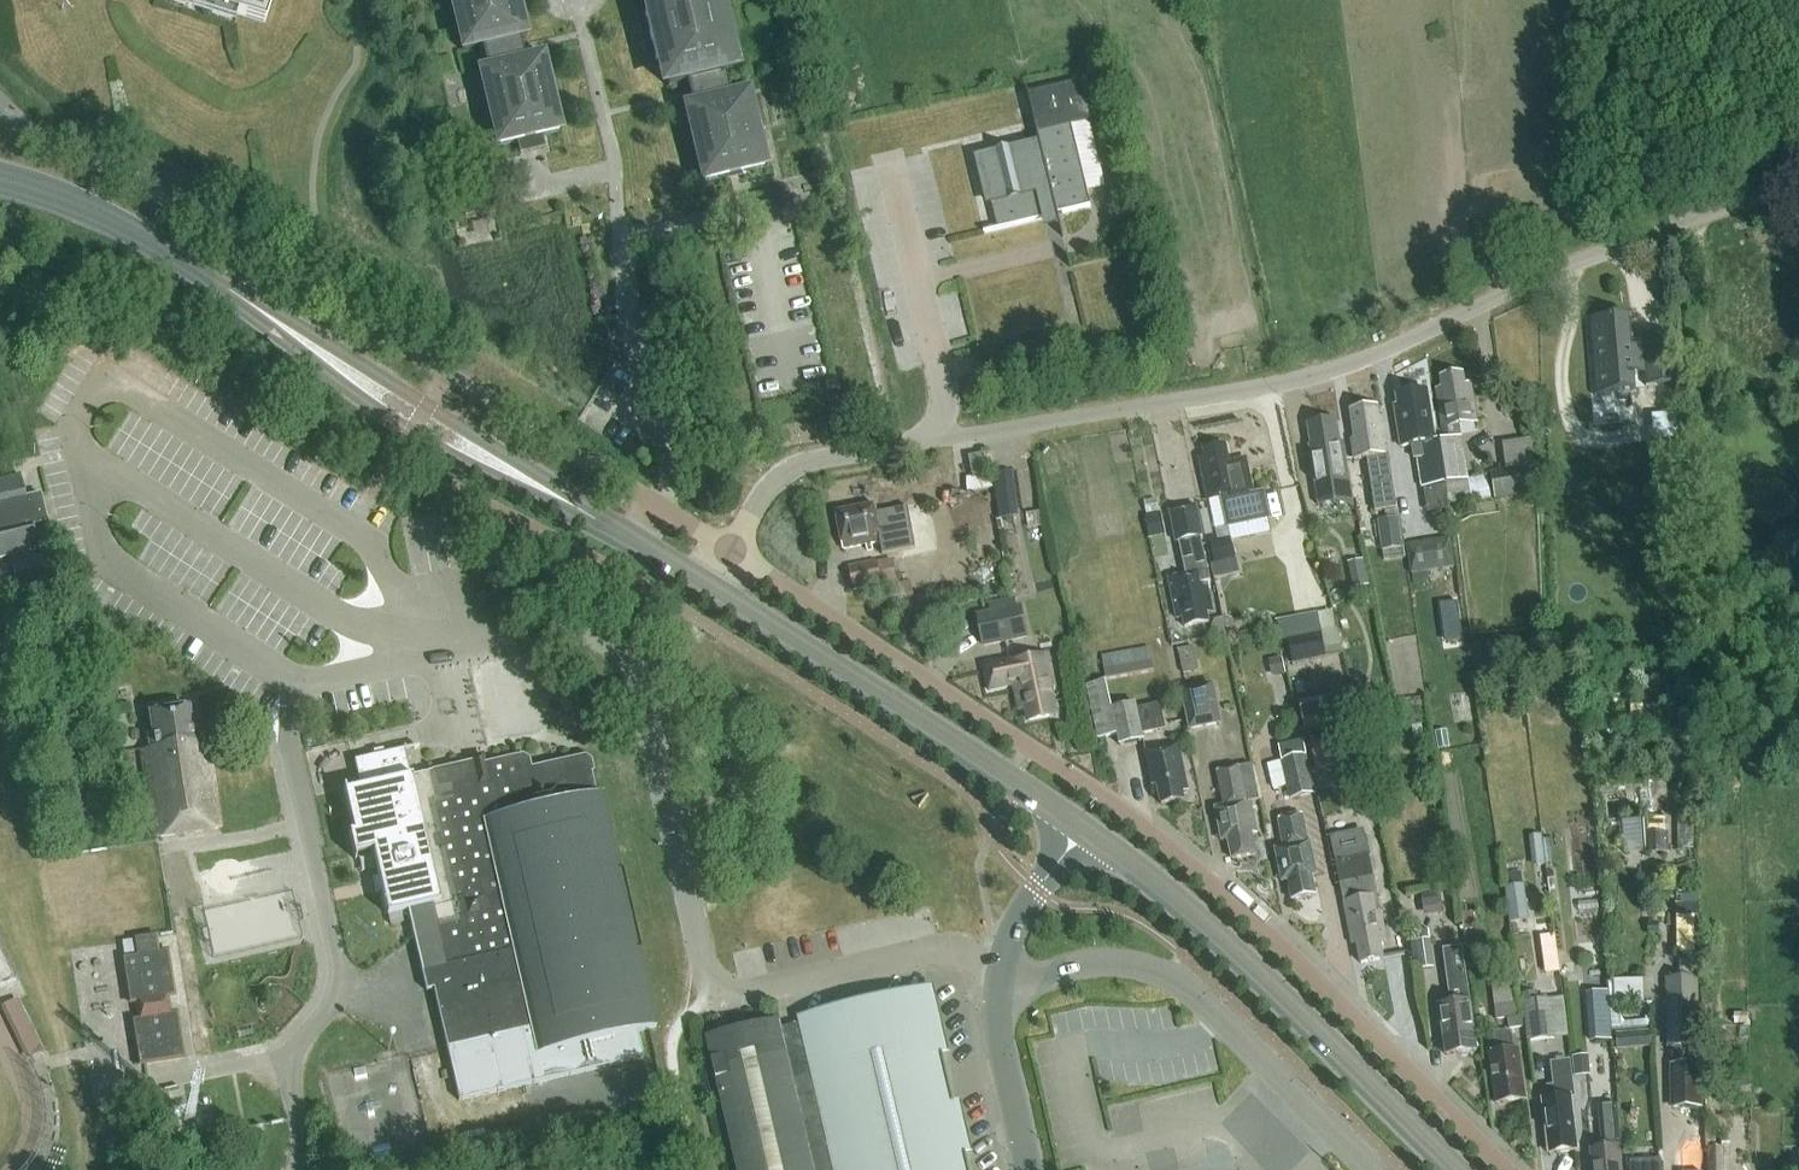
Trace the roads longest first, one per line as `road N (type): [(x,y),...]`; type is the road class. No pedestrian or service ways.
road 1 (unclassified): [(727,552),(778,479),(814,457),(1242,394),(1345,371),(1694,220),(1798,186)]
road 2 (unclassified): [(1506,1169),(1277,941),(1155,833),(727,552)]
road 3 (secondary): [(0,179),(90,209),(420,418),(706,584)]
road 4 (unclassified): [(1005,964),(947,948),(727,998),(715,991),(703,963),(643,682),(611,651),(572,634),(498,645)]
road 5 (secondary): [(1081,828),(1191,914),(1455,1169)]
road 6 (unclassified): [(1001,989),(1085,967),(1124,966),(1169,978),(1229,1026),(1368,1169)]
road 7 (secondary): [(706,584),(1081,828)]
road 8 (unclassified): [(1032,1169),(1002,1040),(1001,989)]
road 9 (unclassified): [(1005,964),(1033,897),(1081,828)]
road 10 (unclassified): [(727,552),(623,482)]

